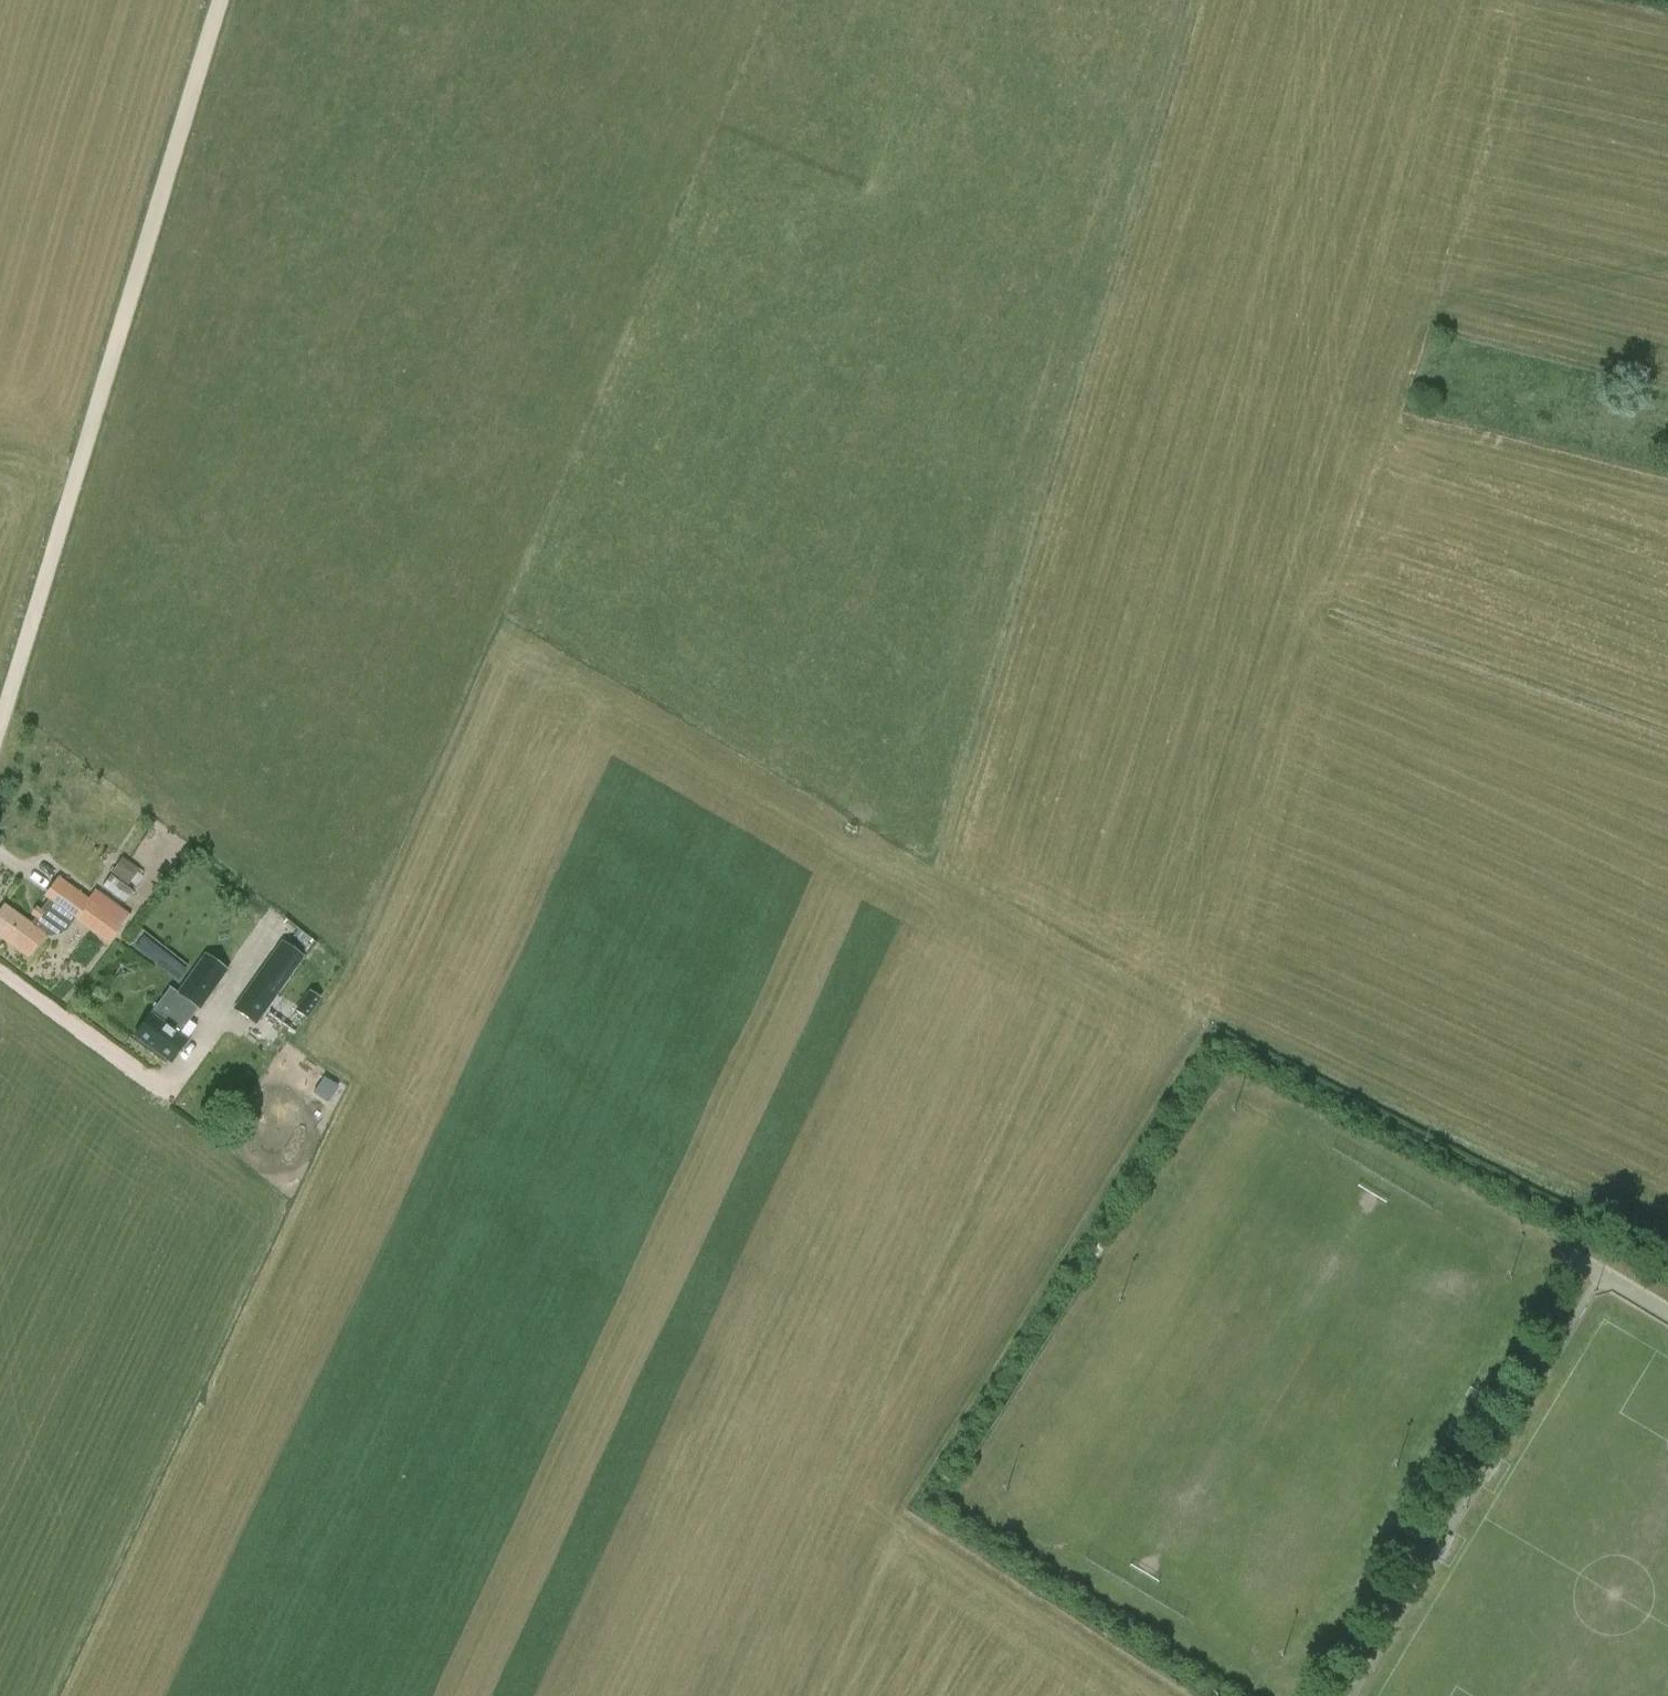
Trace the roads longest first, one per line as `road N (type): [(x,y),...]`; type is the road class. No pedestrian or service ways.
road 1 (unclassified): [(0,721),(222,0)]

